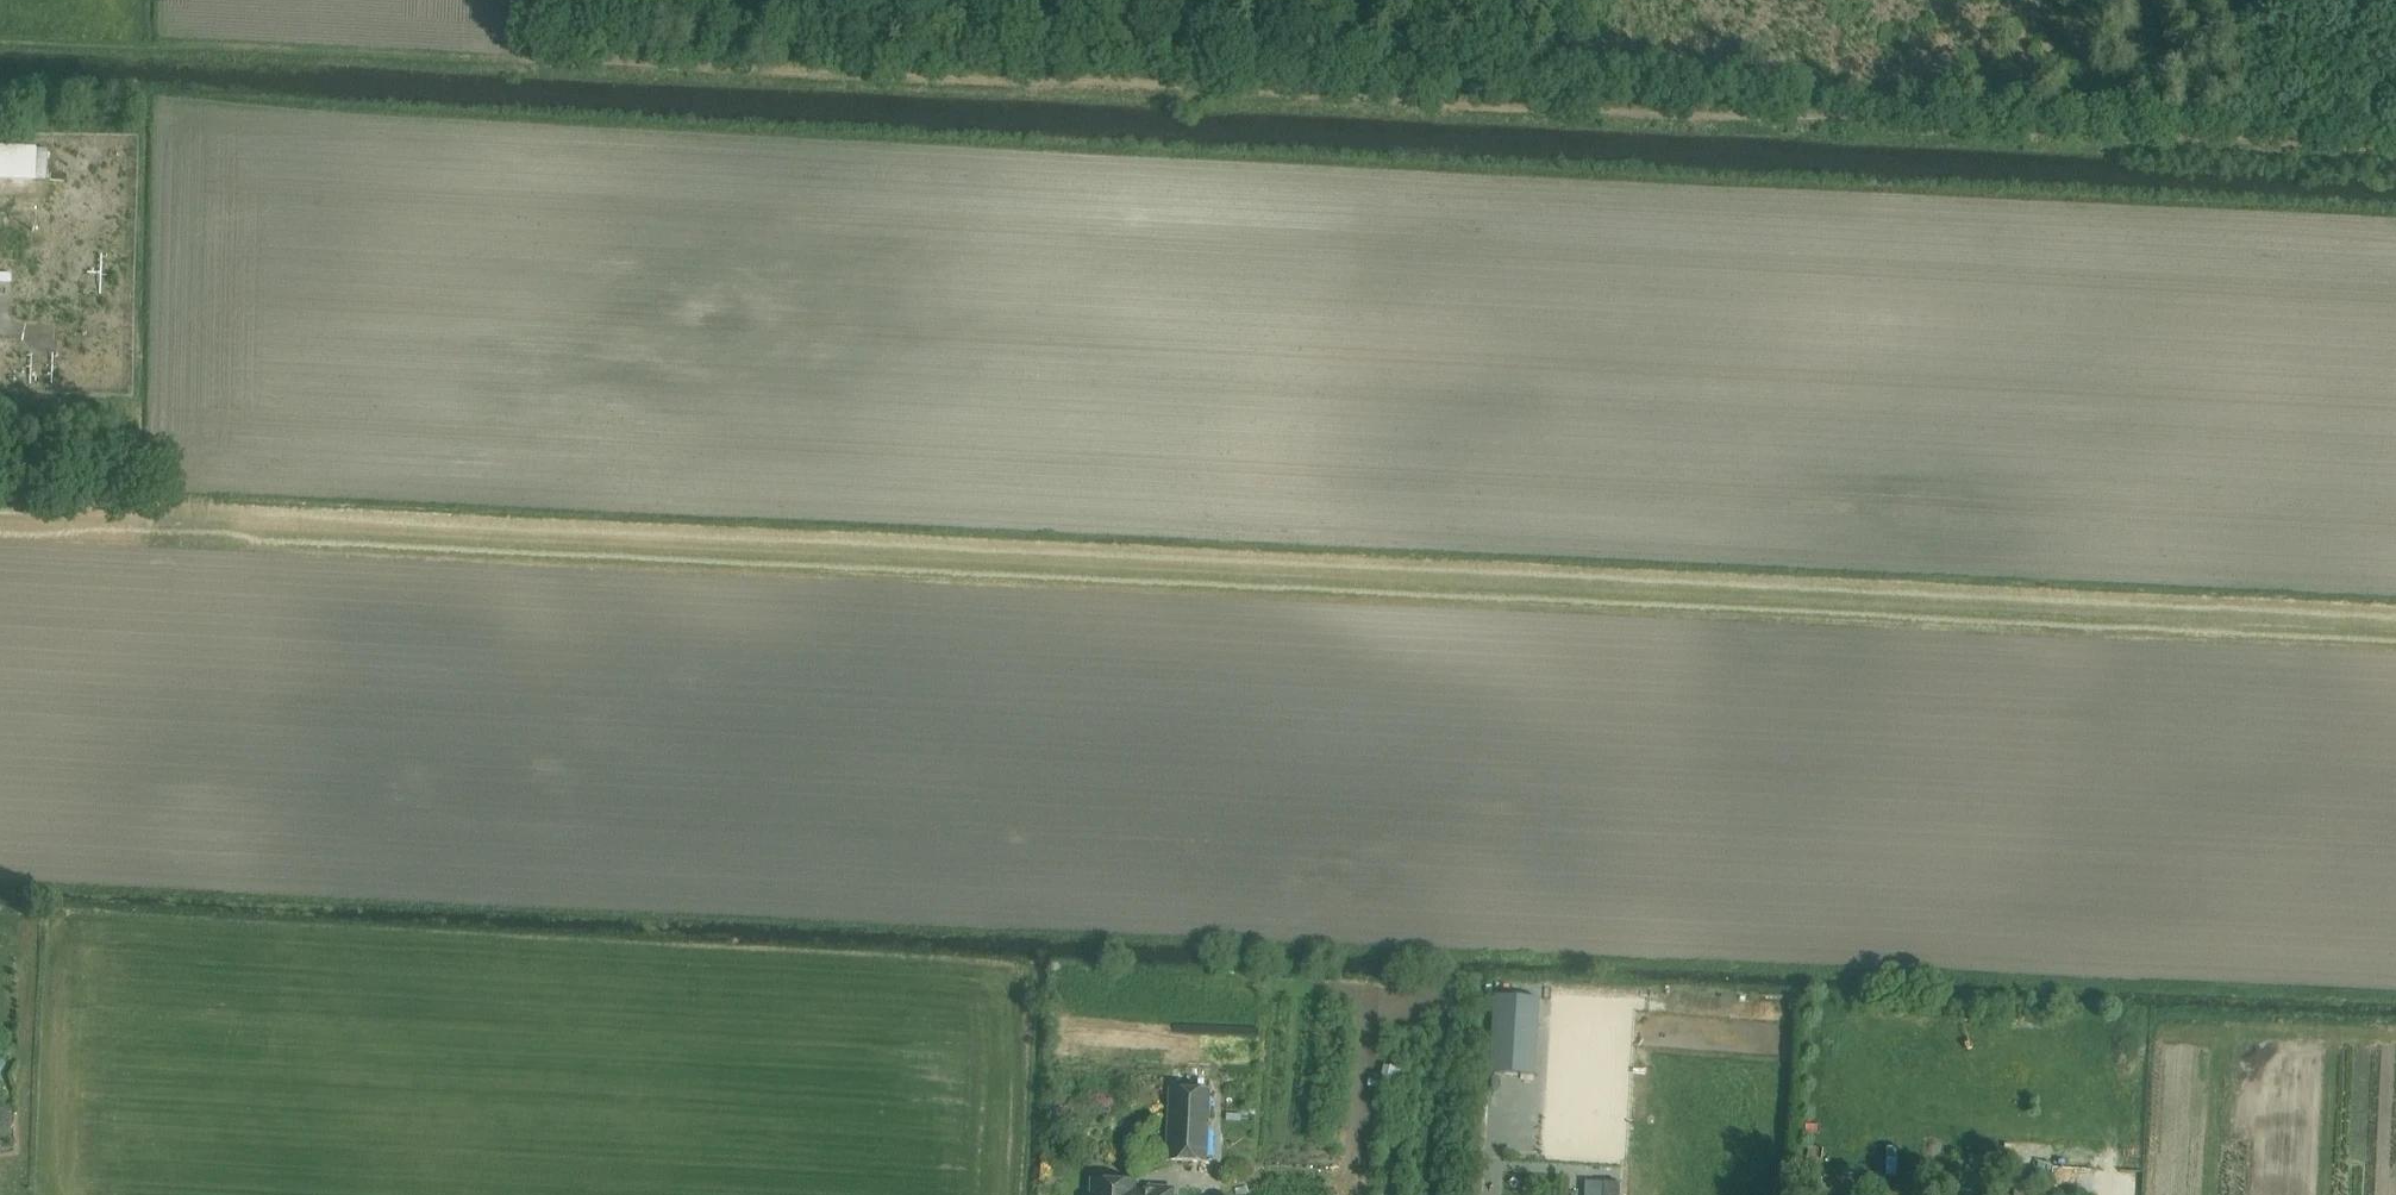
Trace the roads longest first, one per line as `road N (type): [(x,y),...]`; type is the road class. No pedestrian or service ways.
road 1 (track): [(0,530),(2395,632)]

